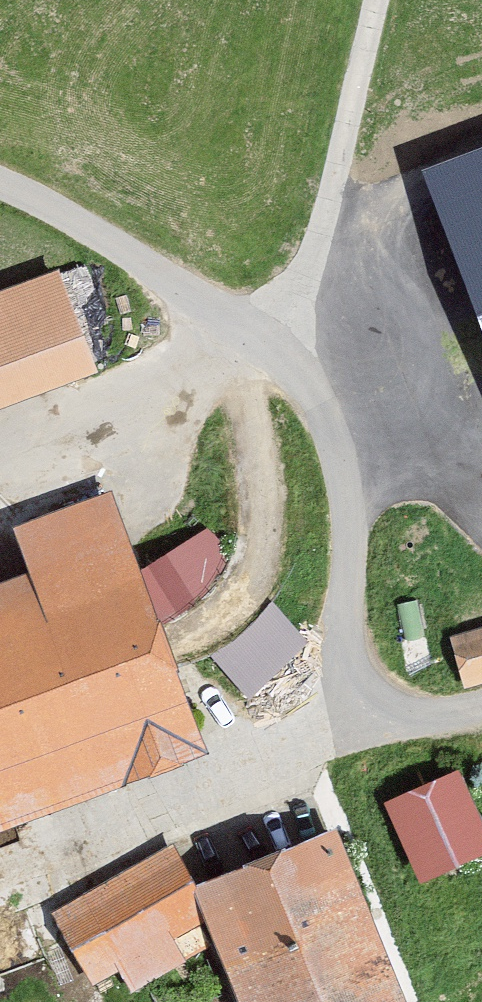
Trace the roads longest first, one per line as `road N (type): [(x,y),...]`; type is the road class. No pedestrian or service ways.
road 1 (track): [(0,183),(230,316),(290,364),(340,463),(348,509),(344,643),(362,698),(387,715),(422,720),(481,709)]
road 2 (track): [(264,339),(297,294),(314,246),(377,0)]

